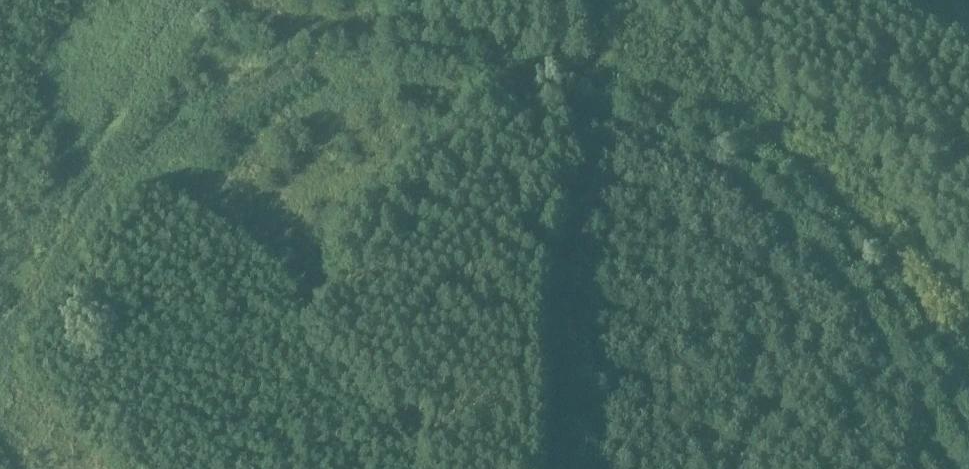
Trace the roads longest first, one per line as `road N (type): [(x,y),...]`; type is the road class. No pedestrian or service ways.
road 1 (track): [(968,393),(876,250),(790,162),(731,124),(560,57),(536,0)]

